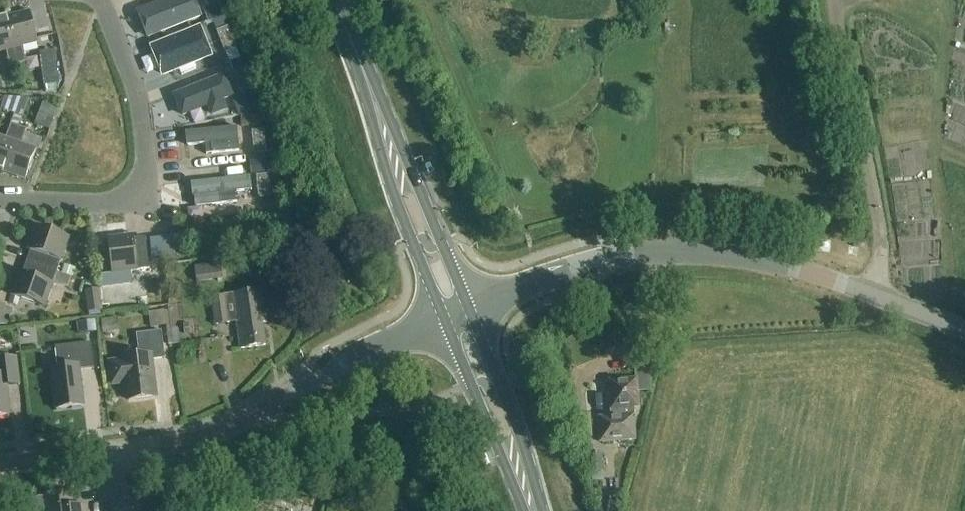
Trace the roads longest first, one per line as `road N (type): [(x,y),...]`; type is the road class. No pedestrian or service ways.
road 1 (tertiary): [(964,330),(758,257),(687,250),(600,260),(469,309)]
road 2 (residential): [(0,202),(142,201),(142,106),(101,0)]
road 3 (track): [(879,297),(883,242),(830,0)]
road 4 (primary): [(375,107),(390,191),(444,319)]
road 5 (primary): [(469,309),(415,179),(375,107)]
road 6 (primary): [(539,510),(519,430),(469,309)]
road 7 (tertiary): [(119,455),(222,431),(315,383)]
road 8 (primary): [(444,319),(526,510)]
road 9 (tertiary): [(444,319),(315,383)]

